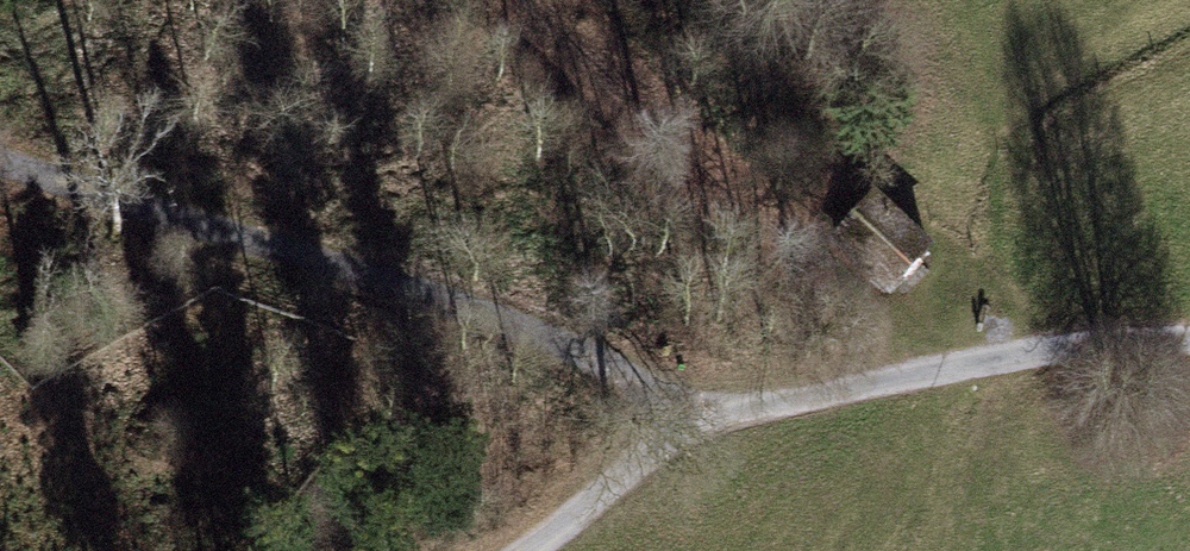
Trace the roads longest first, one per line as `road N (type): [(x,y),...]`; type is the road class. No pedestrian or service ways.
road 1 (track): [(699,419),(451,297),(97,201),(0,160)]
road 2 (track): [(892,369),(519,0)]
road 3 (track): [(699,419),(892,369),(1189,344)]
road 4 (track): [(502,550),(561,504),(699,419)]

